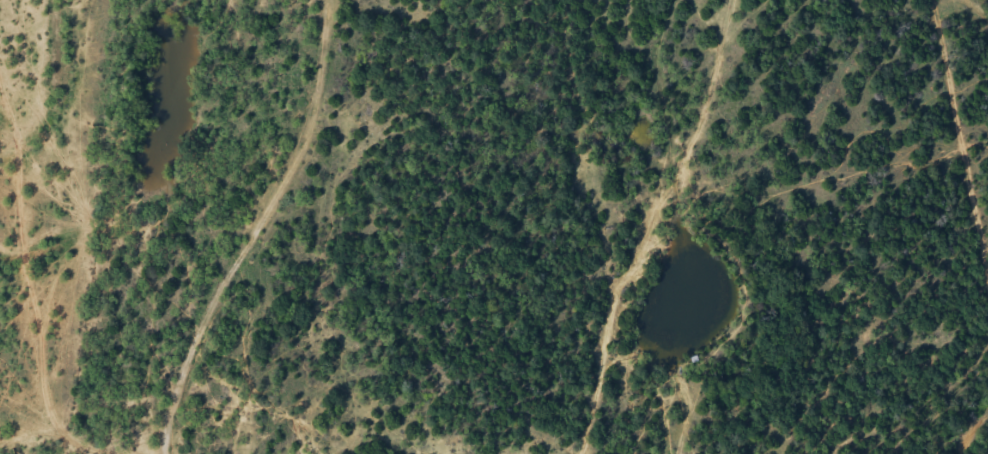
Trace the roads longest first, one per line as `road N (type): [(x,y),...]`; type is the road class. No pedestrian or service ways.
road 1 (residential): [(344,0),(332,79),(271,226),(190,359),(186,453)]

